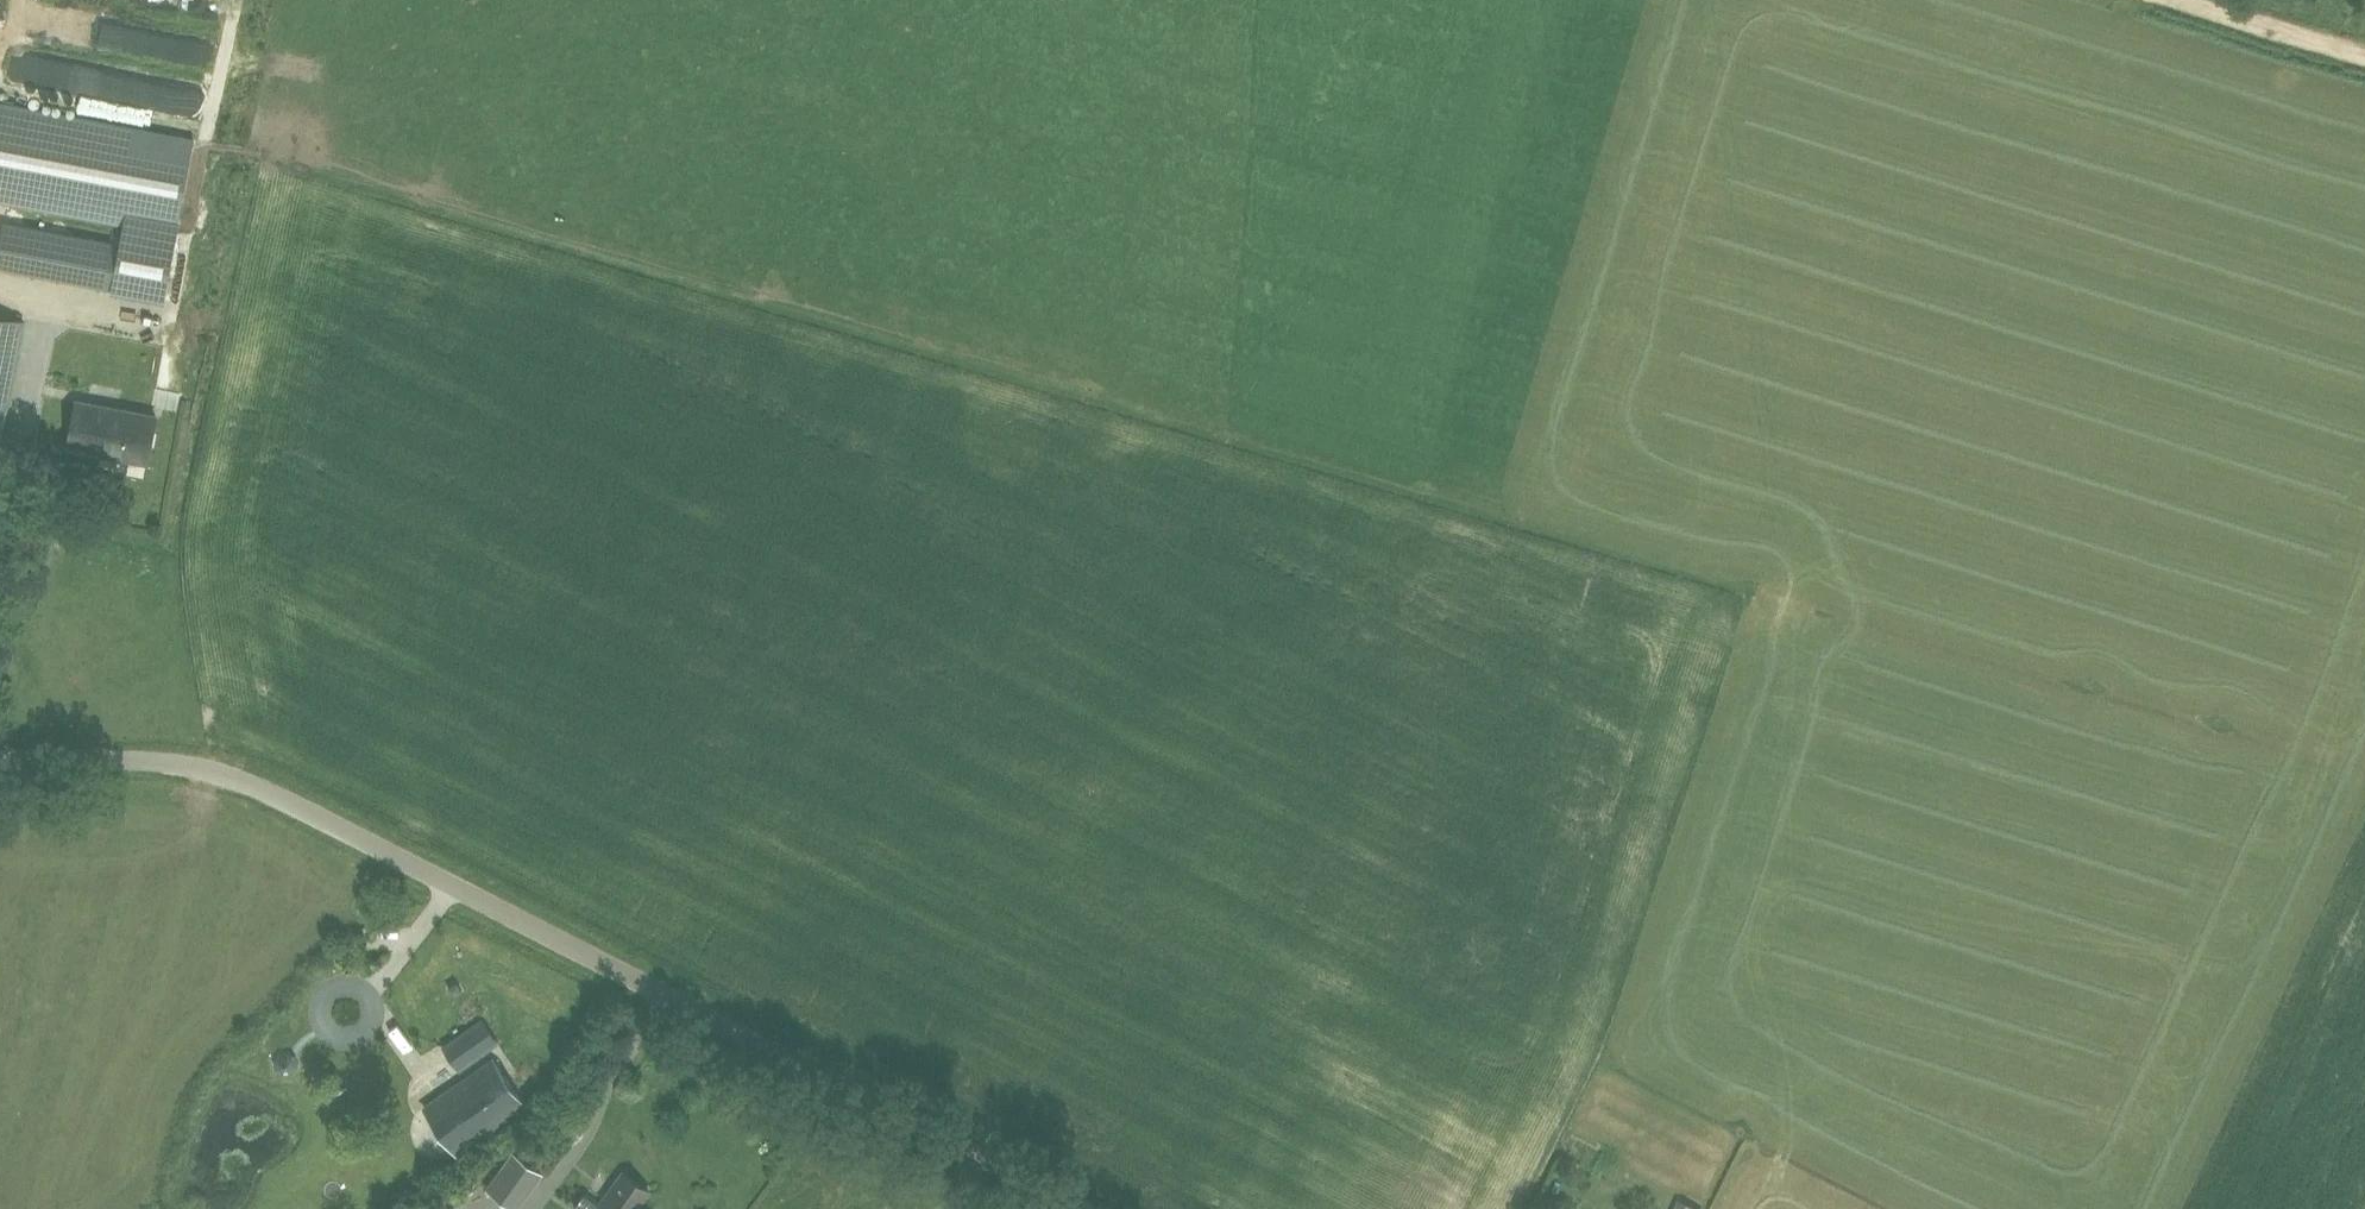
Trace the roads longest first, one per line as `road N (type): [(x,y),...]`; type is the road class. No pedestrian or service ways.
road 1 (unclassified): [(1075,1208),(229,777),(164,763),(0,763)]
road 2 (track): [(0,286),(175,319),(240,0)]
road 3 (track): [(0,16),(227,61)]
road 4 (track): [(0,61),(218,105)]
road 5 (track): [(2158,0),(2364,60)]

